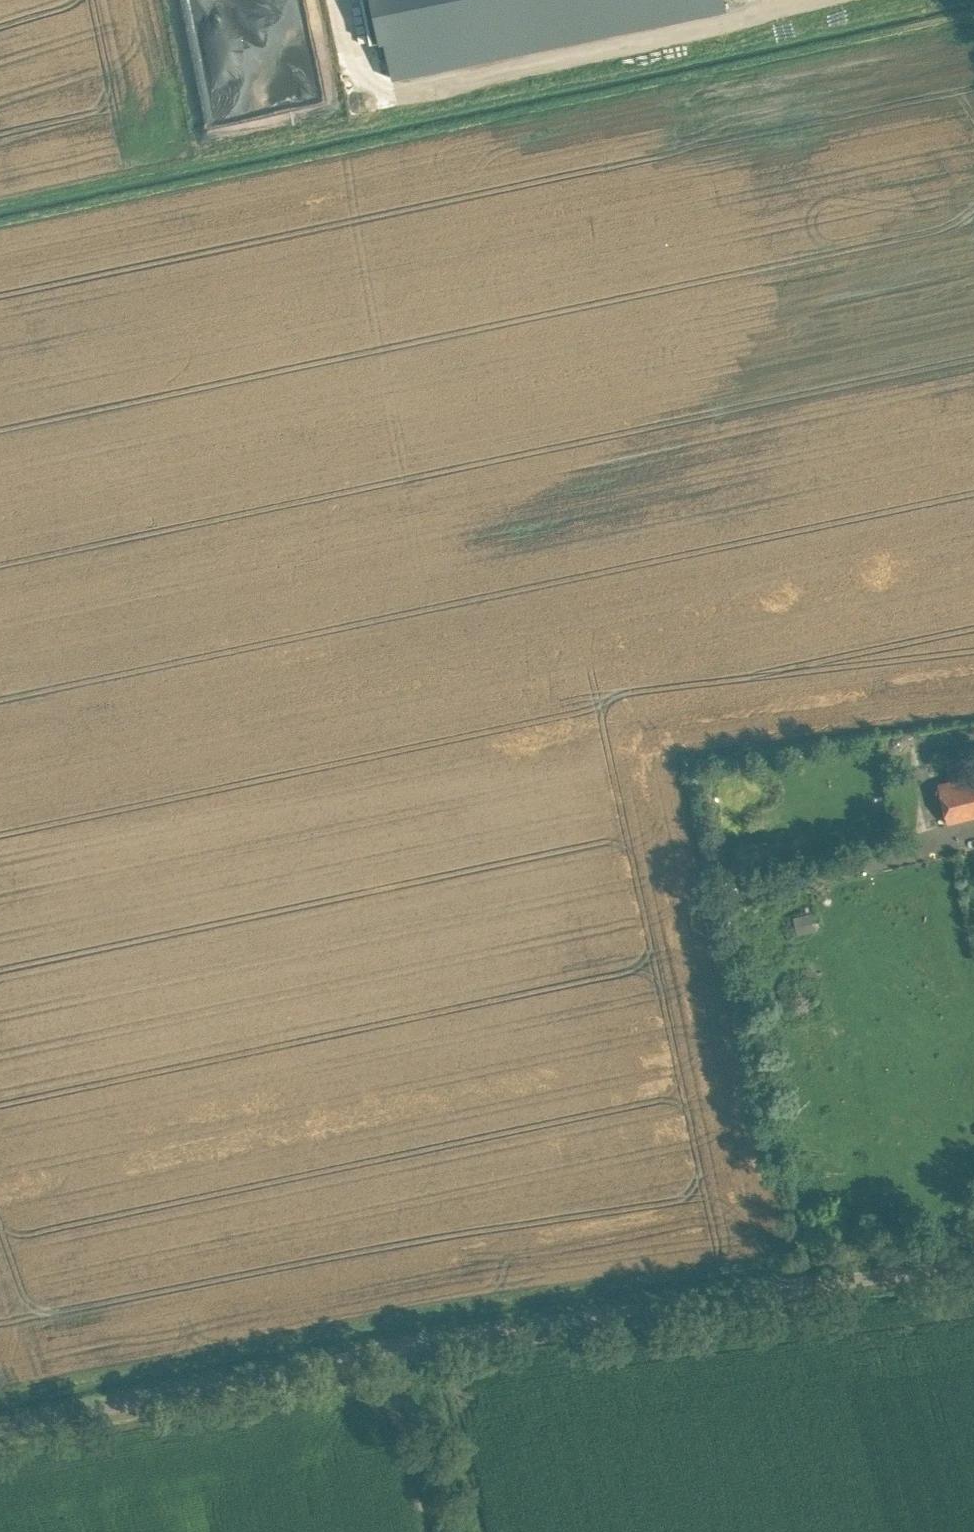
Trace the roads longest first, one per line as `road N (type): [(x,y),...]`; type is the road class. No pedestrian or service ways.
road 1 (unclassified): [(0,1427),(578,1314),(973,1264)]

